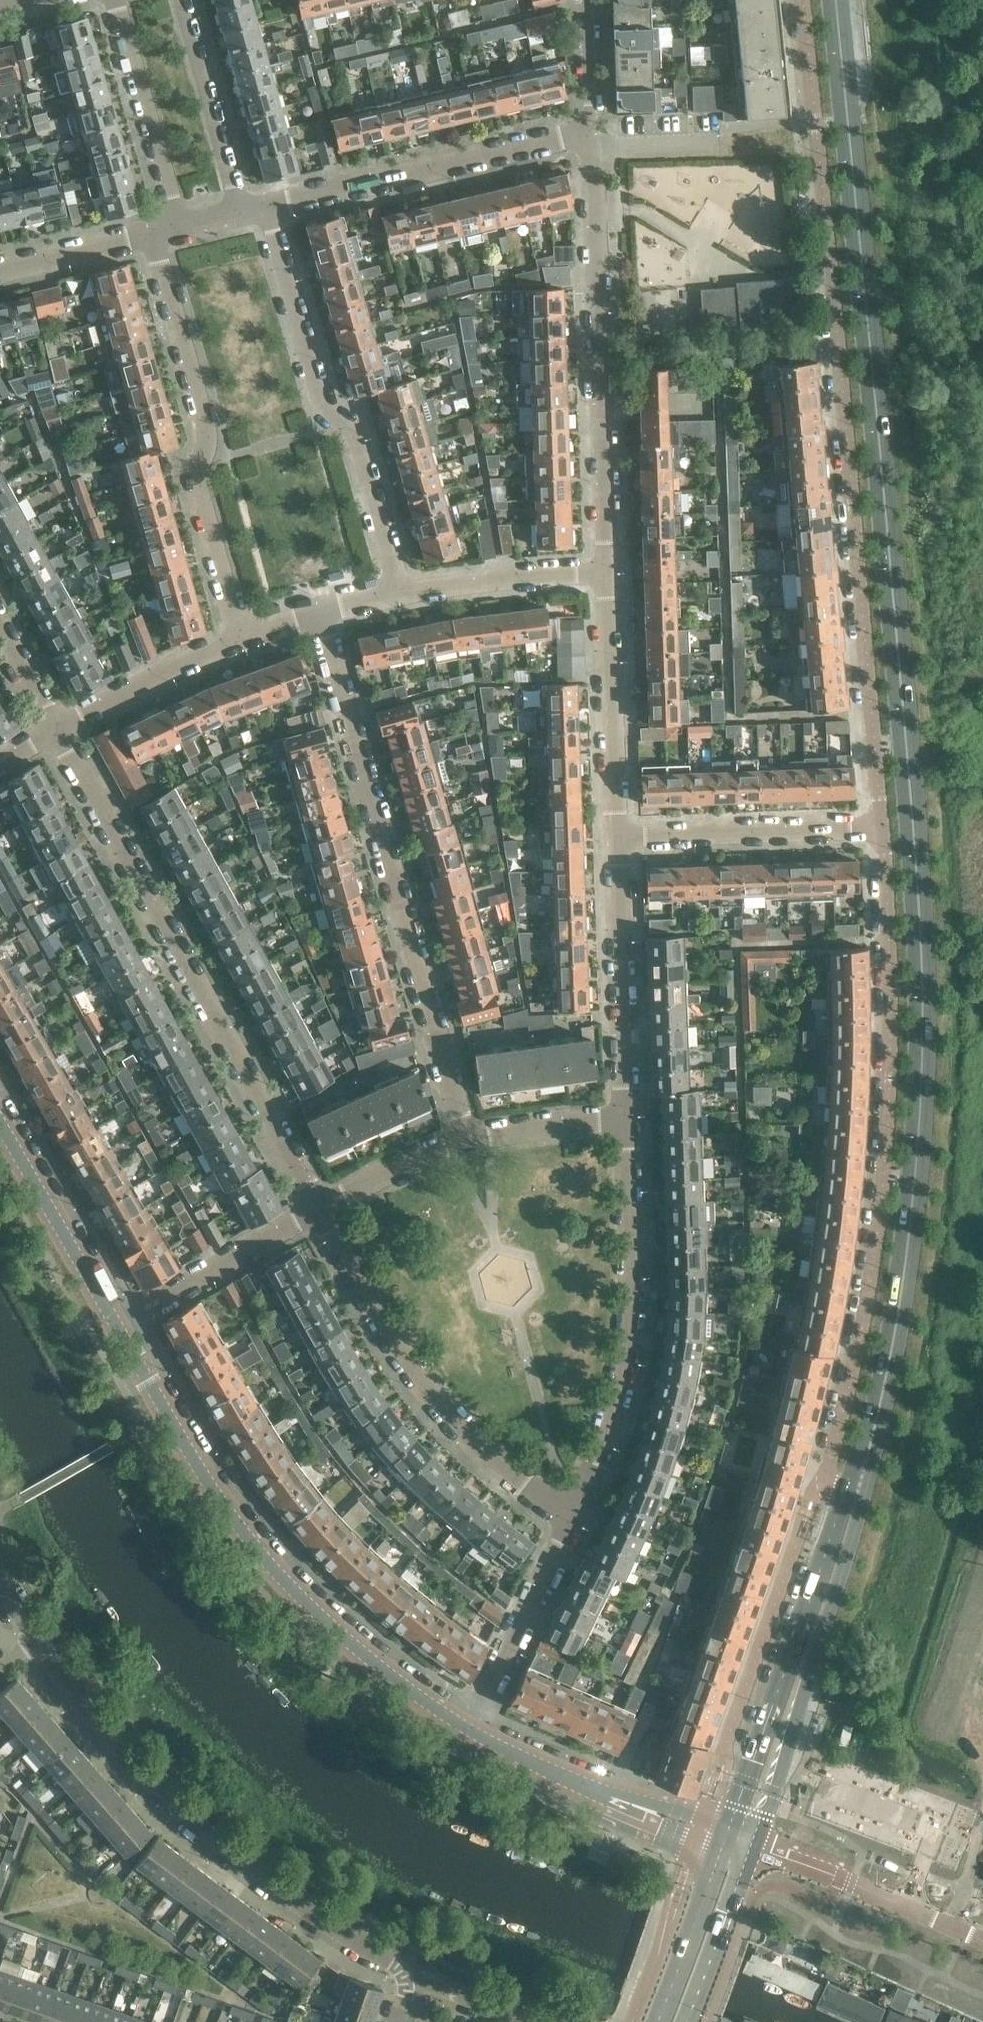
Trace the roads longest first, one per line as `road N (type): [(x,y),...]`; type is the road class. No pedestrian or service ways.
road 1 (primary): [(853,1498),(904,1272),(920,1108),(923,968),(901,642),(835,0)]
road 2 (residential): [(802,0),(882,826)]
road 3 (residential): [(882,826),(890,951),(882,1193),(862,1329),(828,1465),(853,1498)]
road 4 (tertiary): [(467,1728),(348,1642),(274,1571),(220,1502),(113,1320)]
road 5 (residential): [(462,1131),(319,611)]
road 6 (residential): [(308,1206),(61,729)]
road 7 (residential): [(404,1977),(183,1811),(115,1744),(32,1640)]
road 8 (residential): [(602,575),(585,131)]
road 9 (residential): [(620,1107),(633,1316),(610,1432),(571,1519)]
road 10 (residential): [(242,633),(194,470),(209,438),(153,234)]
road 11 (residential): [(571,1519),(491,1467),(424,1402),(308,1206)]
road 12 (residential): [(397,589),(353,430),(320,405),(266,206)]
road 13 (primary): [(853,1498),(833,1528),(723,1845)]
road 14 (primary): [(749,1851),(854,1534),(853,1498)]
road 15 (residential): [(266,206),(585,131)]
road 16 (tertiary): [(723,1845),(645,1817),(467,1728)]
road 17 (residential): [(620,1107),(613,835)]
road 18 (residential): [(613,835),(882,826)]
road 19 (residential): [(613,835),(602,575)]
road 20 (tertiary): [(982,1944),(847,1882),(749,1851)]
road 21 (residential): [(180,227),(118,0)]
road 22 (residential): [(467,1728),(571,1519)]
road 23 (tertiary): [(113,1320),(0,1123)]
road 24 (residential): [(113,1320),(308,1206)]
road 25 (residential): [(234,213),(179,0)]
road 26 (residential): [(397,589),(602,575)]
road 27 (residential): [(61,729),(242,633)]
road 28 (primary): [(723,1845),(657,2021)]
road 29 (primary): [(687,2021),(749,1851)]
road 30 (residential): [(308,1206),(462,1131)]
road 31 (residential): [(462,1131),(620,1107)]
road 32 (residential): [(0,270),(153,234)]
road 33 (residential): [(542,2021),(404,1977)]
road 34 (residential): [(585,131),(584,0)]
road 35 (residential): [(61,729),(0,623)]

